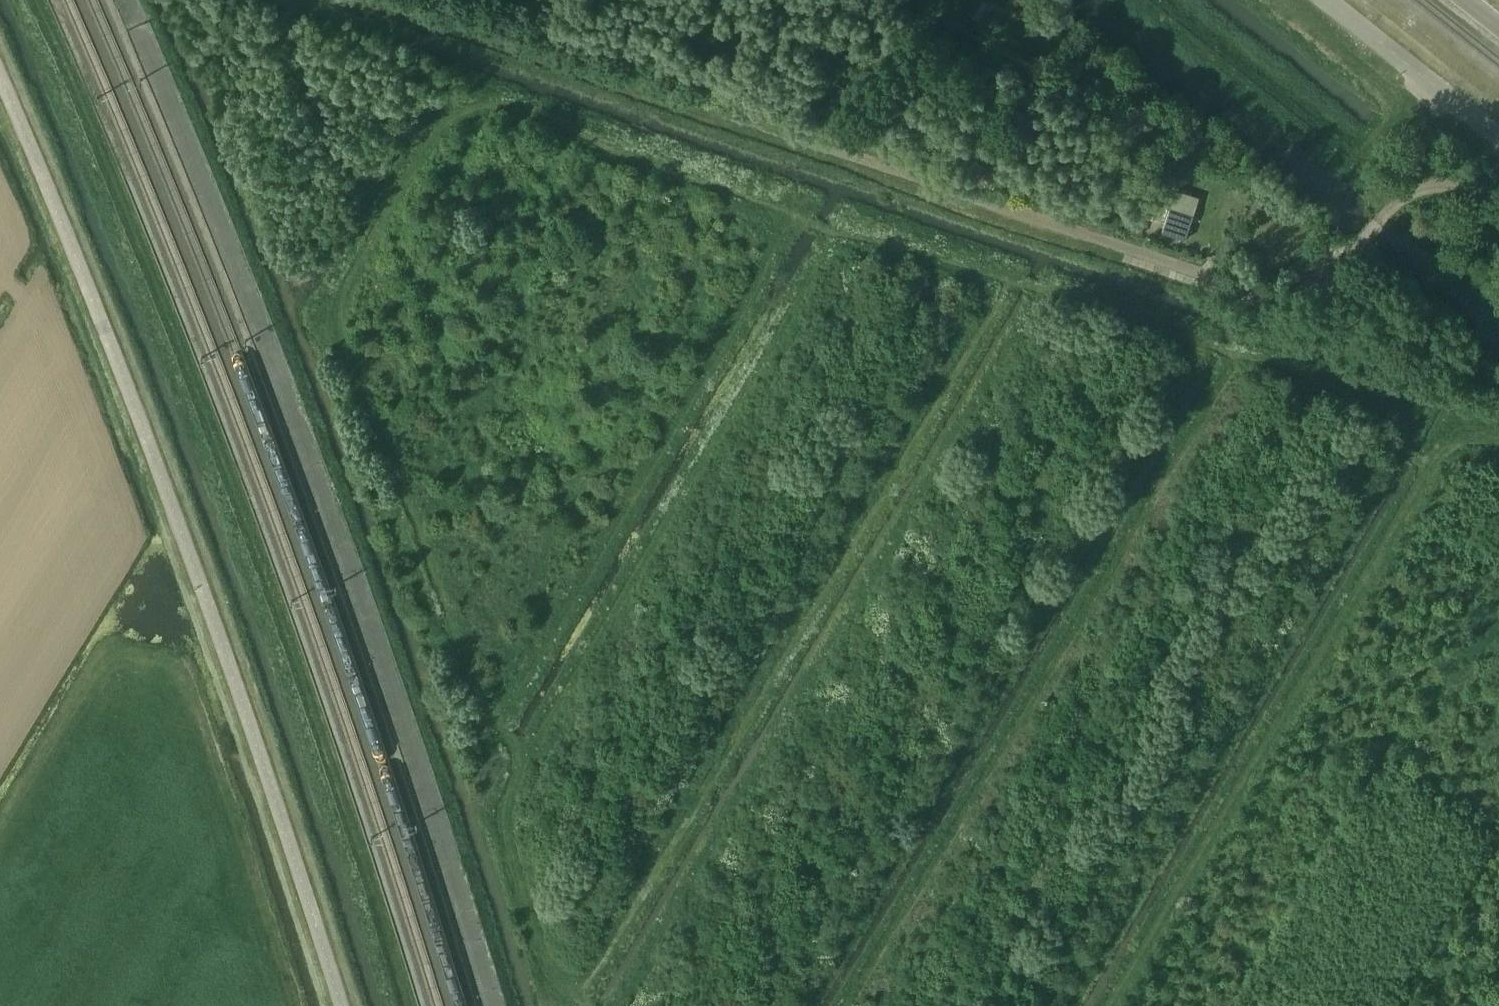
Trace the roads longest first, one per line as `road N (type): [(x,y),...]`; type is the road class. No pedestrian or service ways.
road 1 (track): [(623,1005),(1051,290),(1071,286),(1209,343),(807,1005)]
road 2 (track): [(523,763),(836,237),(873,226),(1000,273),(1001,288),(976,338),(611,948),(572,997)]
road 3 (track): [(843,1005),(1238,358),(1394,401),(1405,417),(1402,436),(1063,1005)]
road 4 (track): [(584,1005),(558,981),(527,919),(504,818),(523,763),(463,663),(390,456),(343,351),(339,297),(429,138),(450,116),(491,104),(553,118),(836,237)]
road 5 (track): [(407,1005),(276,604),(186,362),(33,0)]
road 6 (track): [(1106,1005),(1432,460),(1470,436),(1498,438)]
road 7 (track): [(790,214),(747,310),(501,725)]

